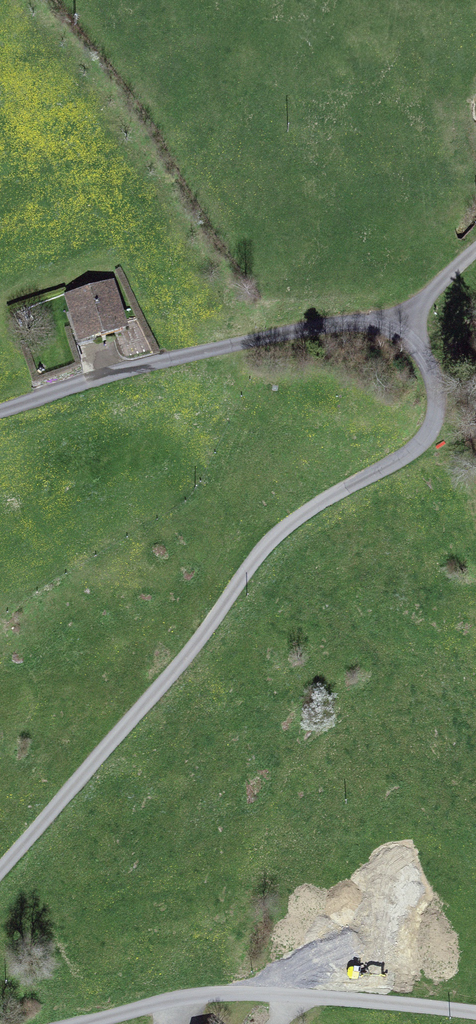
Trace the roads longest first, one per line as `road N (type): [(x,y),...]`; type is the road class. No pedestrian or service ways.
road 1 (residential): [(0,867),(284,526),(415,453),(432,429),(437,402),(406,300)]
road 2 (residential): [(0,410),(170,357),(406,300)]
road 3 (unclassified): [(475,1017),(230,995),(91,1023)]

